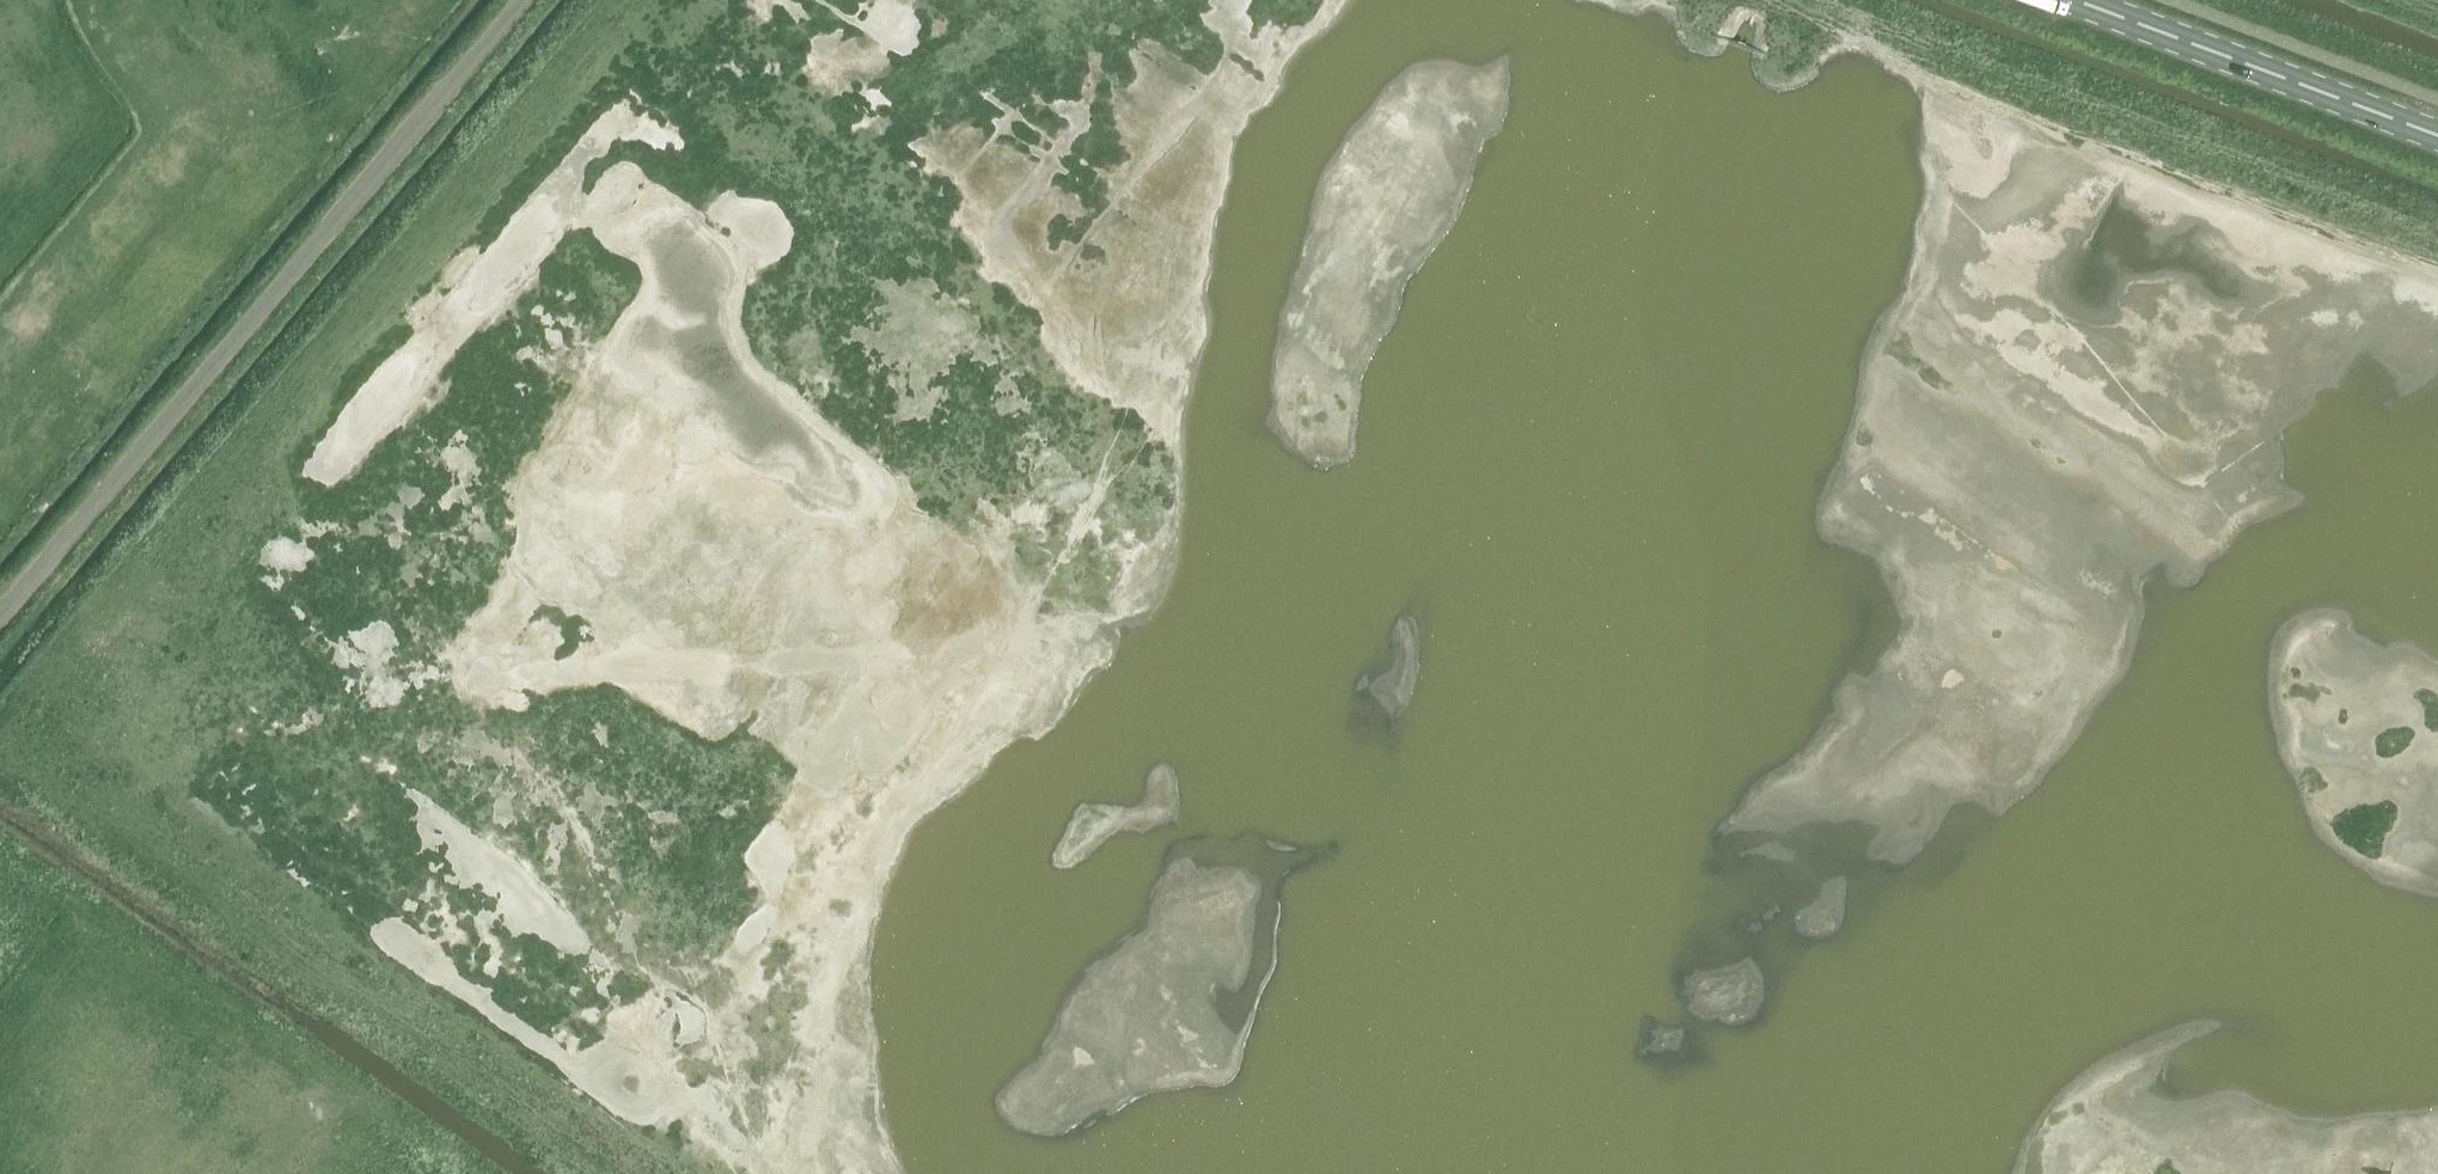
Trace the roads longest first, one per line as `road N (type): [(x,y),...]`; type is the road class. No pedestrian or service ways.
road 1 (unclassified): [(0,611),(524,0)]
road 2 (primary): [(2437,136),(2074,0)]

